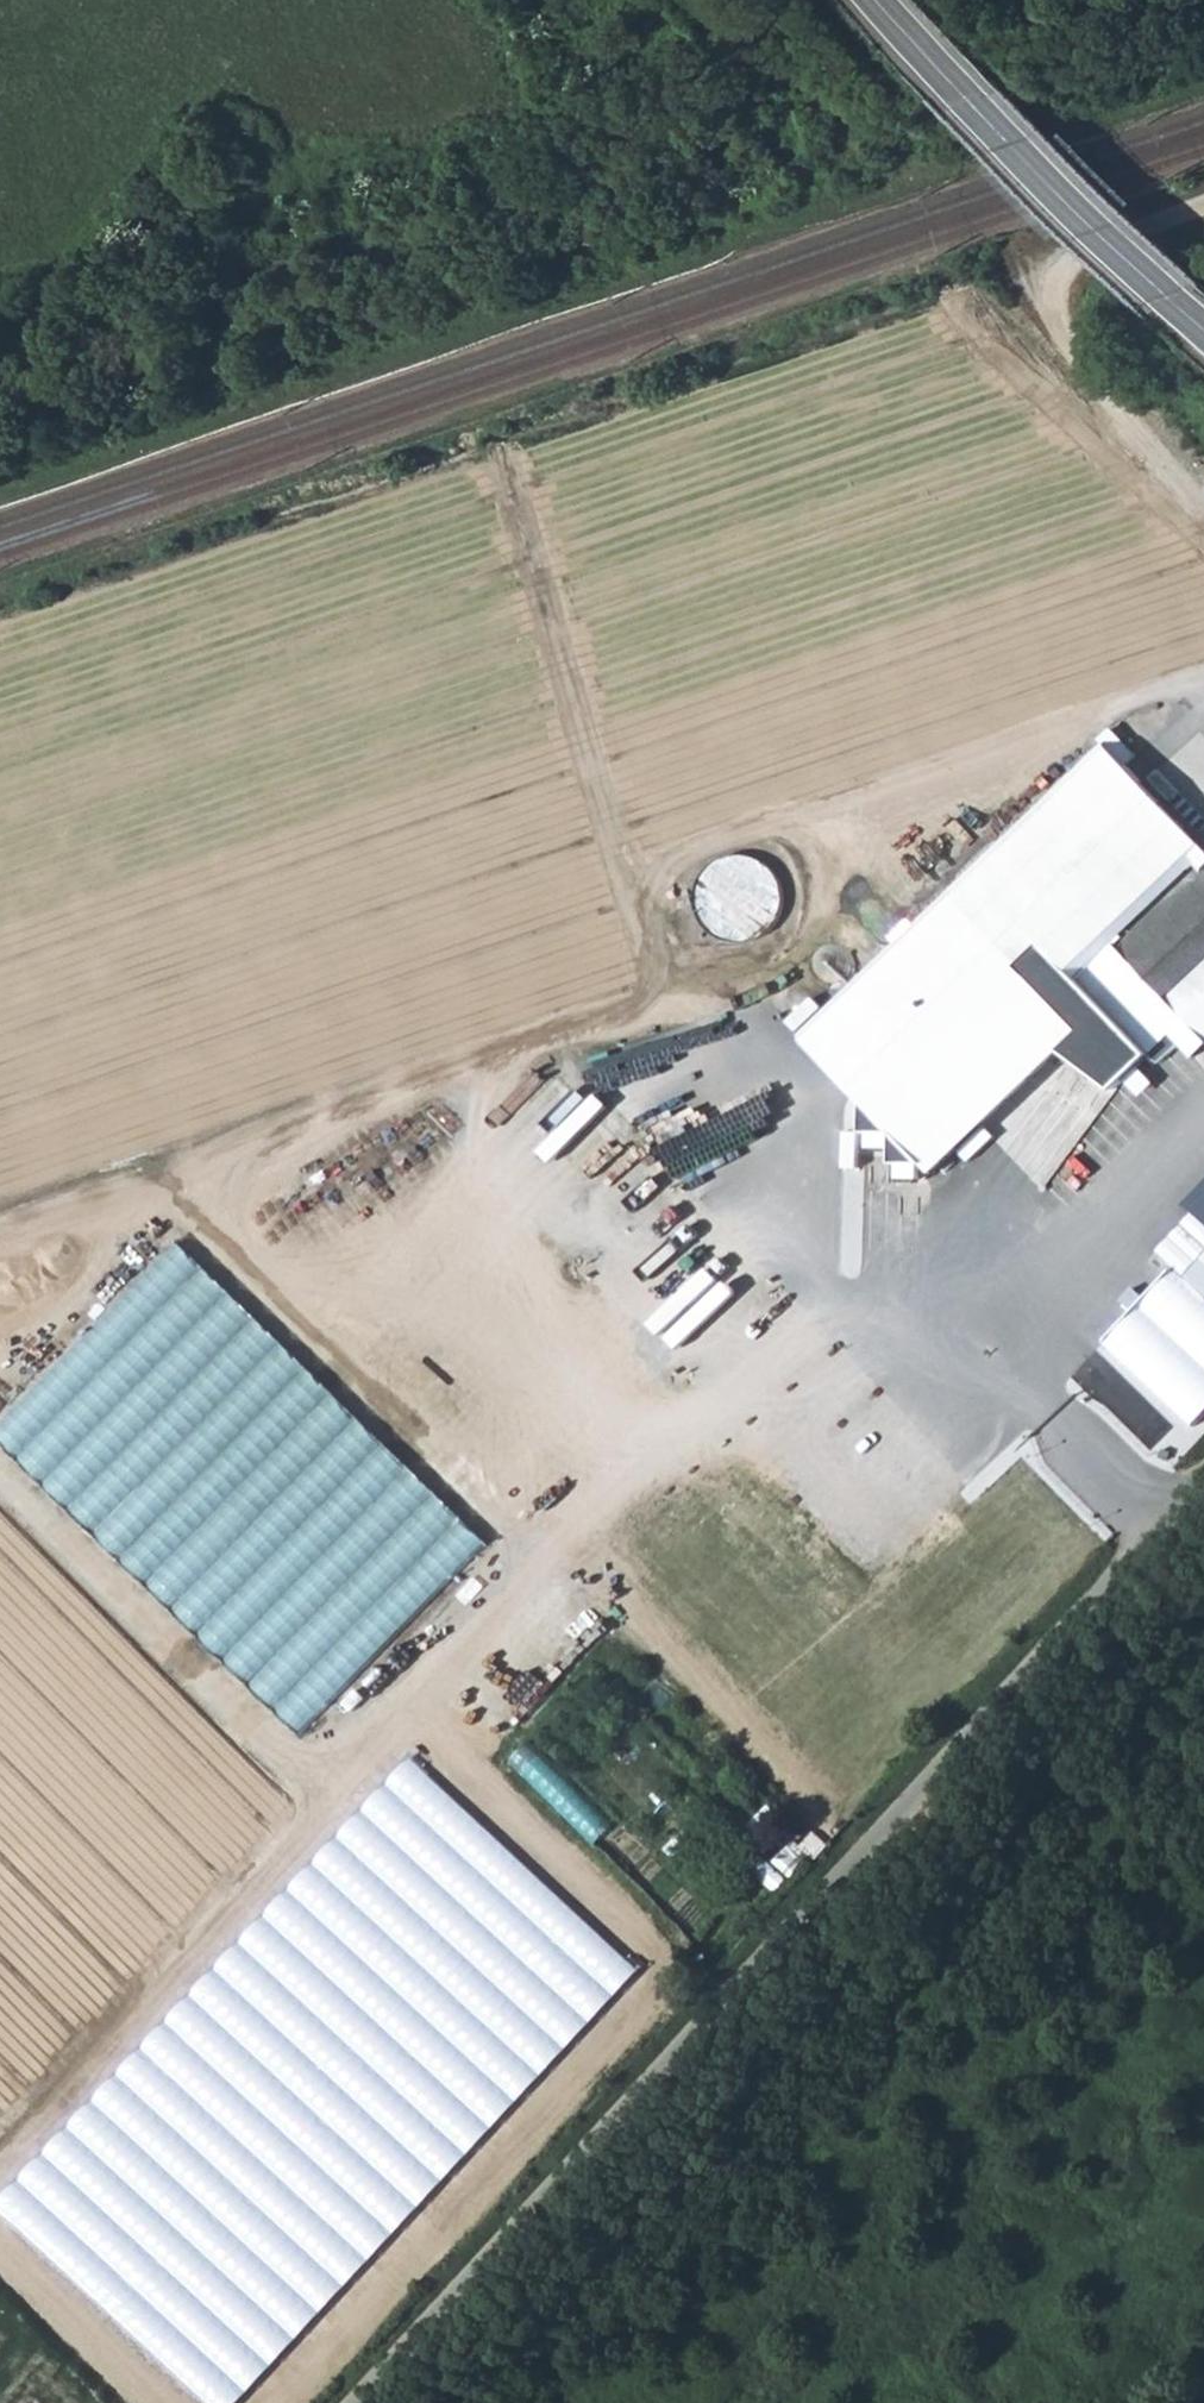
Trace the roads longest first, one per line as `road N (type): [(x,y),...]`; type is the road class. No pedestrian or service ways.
road 1 (unclassified): [(359,2402),(1203,1478)]
road 2 (tertiary): [(1203,323),(968,105),(877,0)]
road 3 (track): [(1203,207),(1066,260),(1050,280),(1048,305),(1079,371),(1203,511)]

